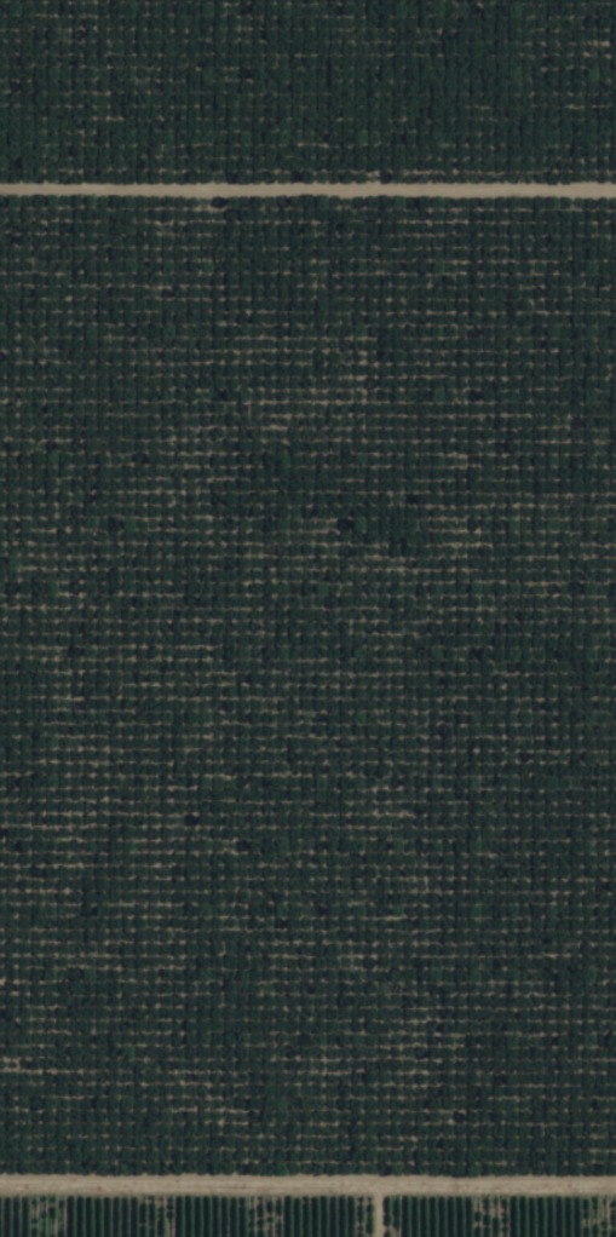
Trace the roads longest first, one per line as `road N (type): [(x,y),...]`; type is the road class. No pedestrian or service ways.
road 1 (residential): [(615,1233),(0,1233)]

